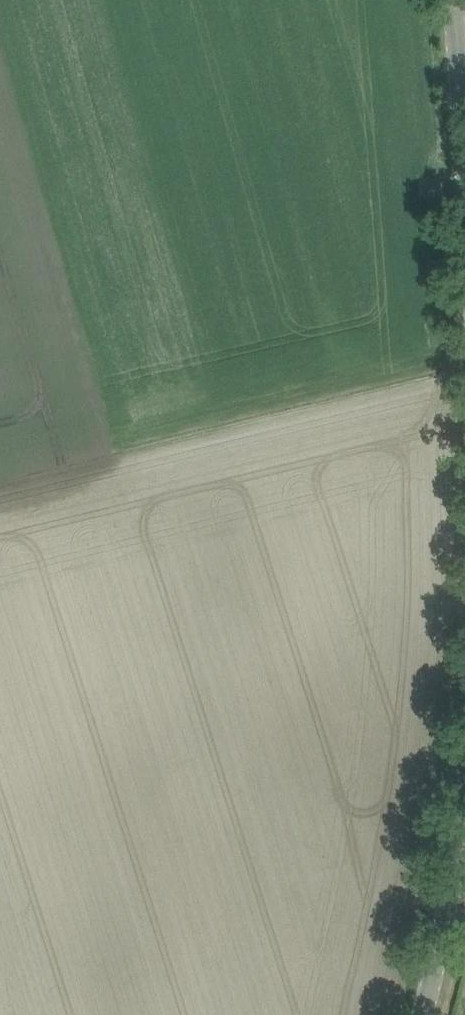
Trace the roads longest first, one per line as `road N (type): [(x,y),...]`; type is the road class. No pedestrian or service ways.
road 1 (unclassified): [(422,1014),(464,817)]
road 2 (unclassified): [(464,168),(453,0)]

